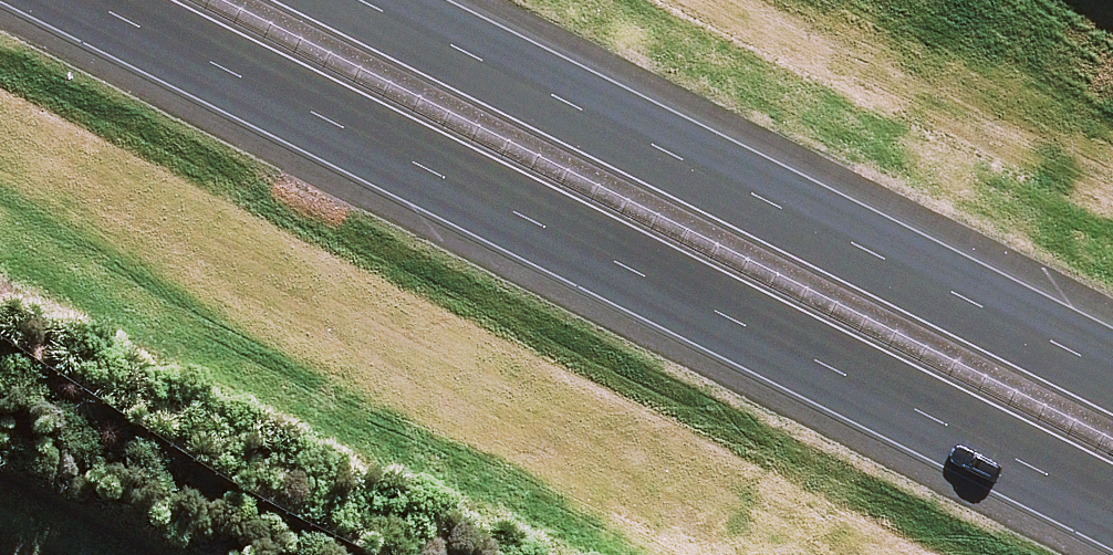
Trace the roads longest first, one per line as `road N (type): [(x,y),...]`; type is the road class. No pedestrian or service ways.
road 1 (motorway): [(1112,516),(58,0)]
road 2 (motorway): [(341,0),(1112,380)]

